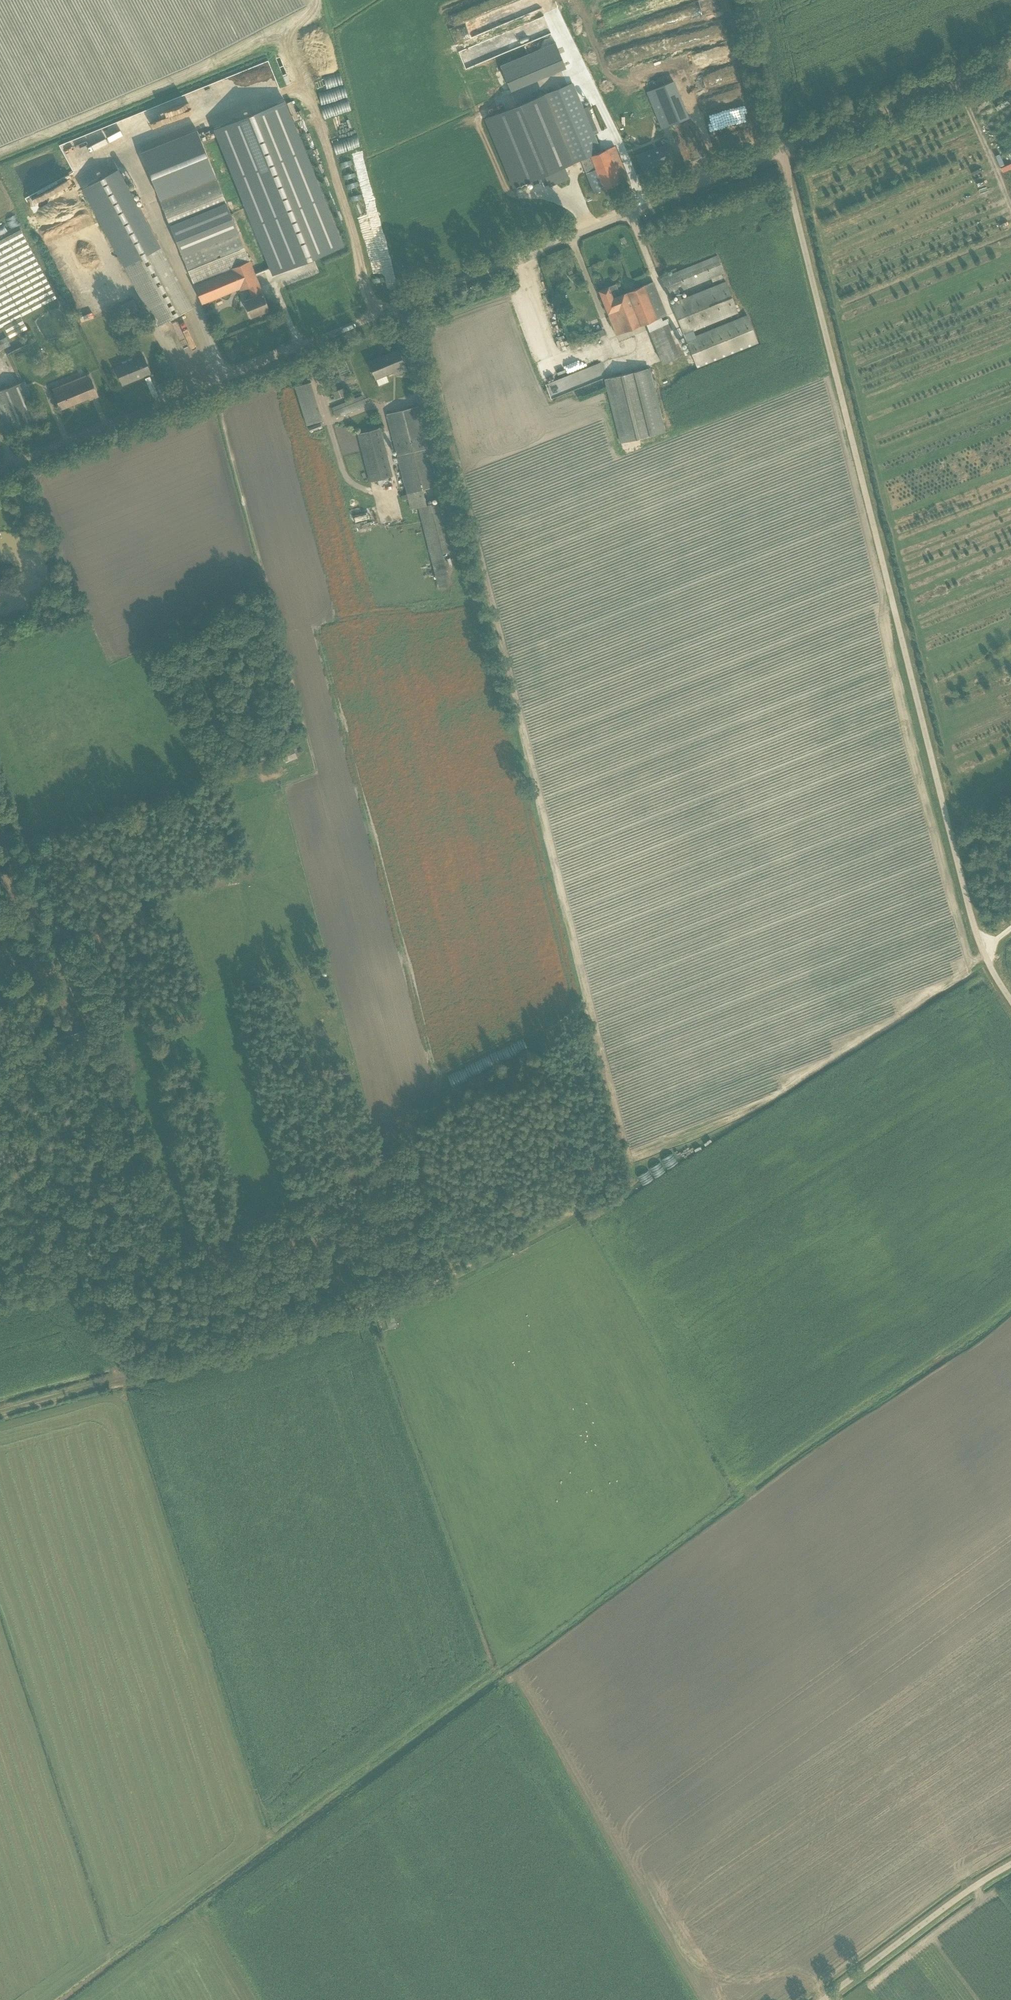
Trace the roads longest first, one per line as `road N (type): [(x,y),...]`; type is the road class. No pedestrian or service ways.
road 1 (unclassified): [(780,144),(0,464)]
road 2 (unclassified): [(780,144),(949,830),(988,944)]
road 3 (unclassified): [(1010,52),(780,144)]
road 4 (unclassified): [(1010,1877),(823,1999)]

